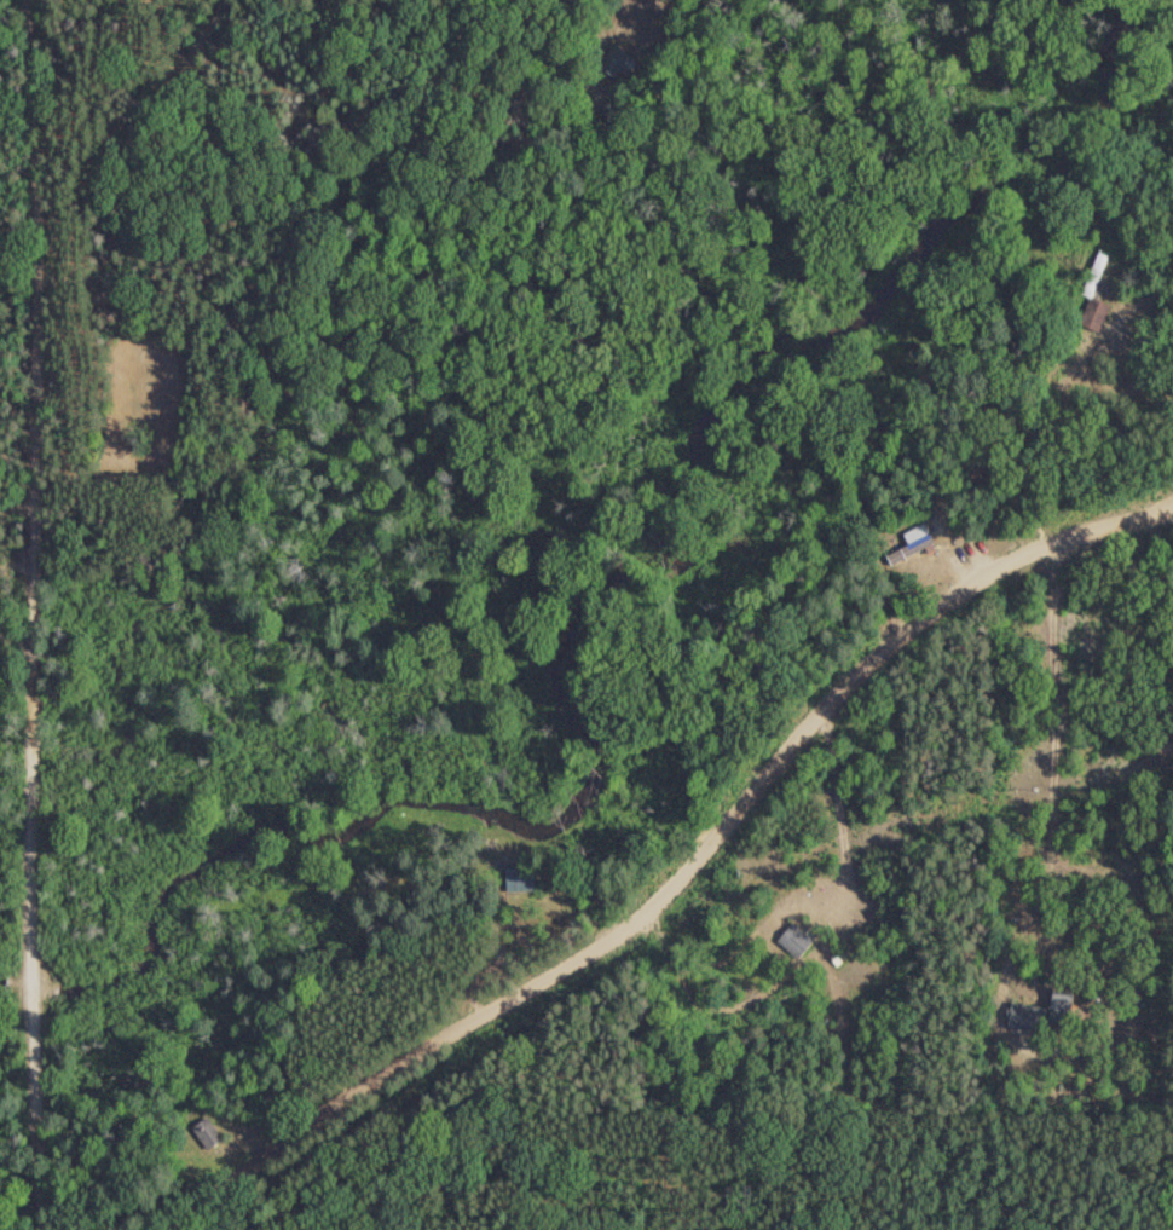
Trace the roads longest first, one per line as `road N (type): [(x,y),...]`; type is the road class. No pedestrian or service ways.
road 1 (residential): [(167,1229),(365,1084),(655,902),(821,714),(949,597),(1065,537),(1172,504)]
road 2 (residential): [(34,972),(39,796),(21,0)]
road 3 (residential): [(52,1229),(34,972)]

